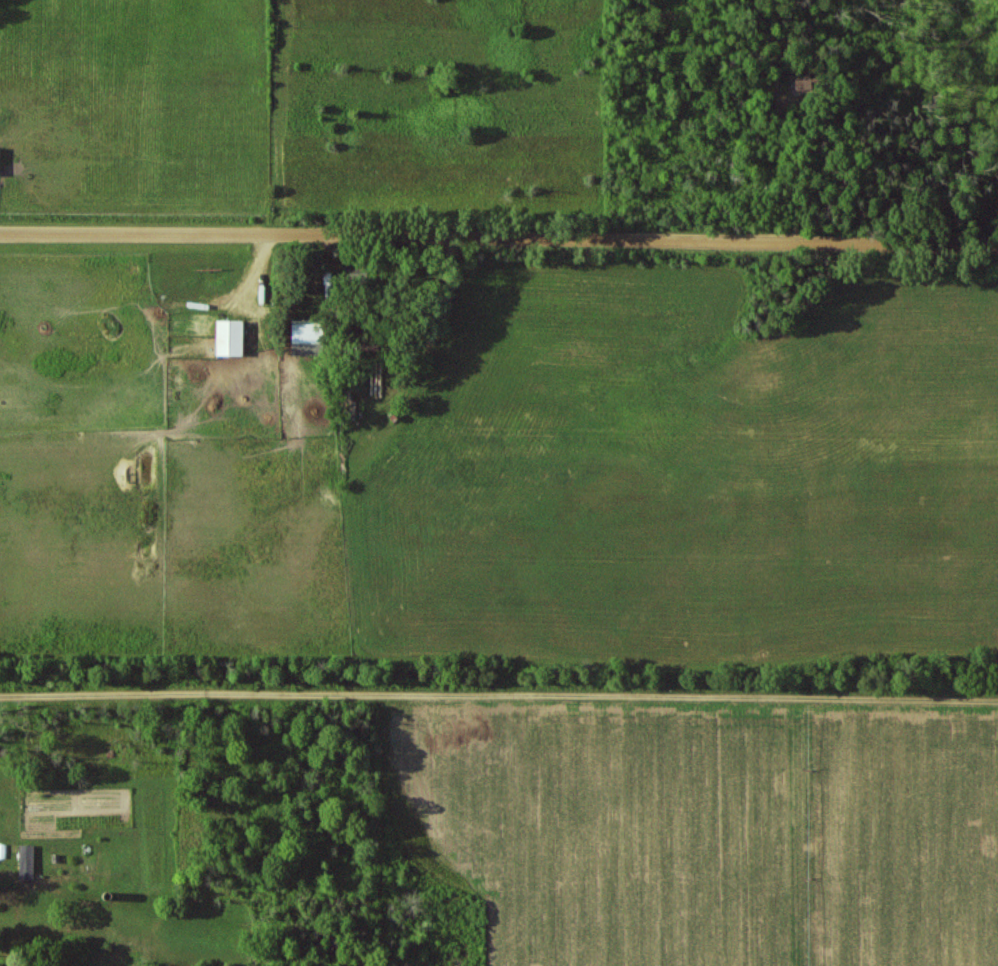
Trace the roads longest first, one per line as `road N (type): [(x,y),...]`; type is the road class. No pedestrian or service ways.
road 1 (residential): [(0,233),(997,245)]

